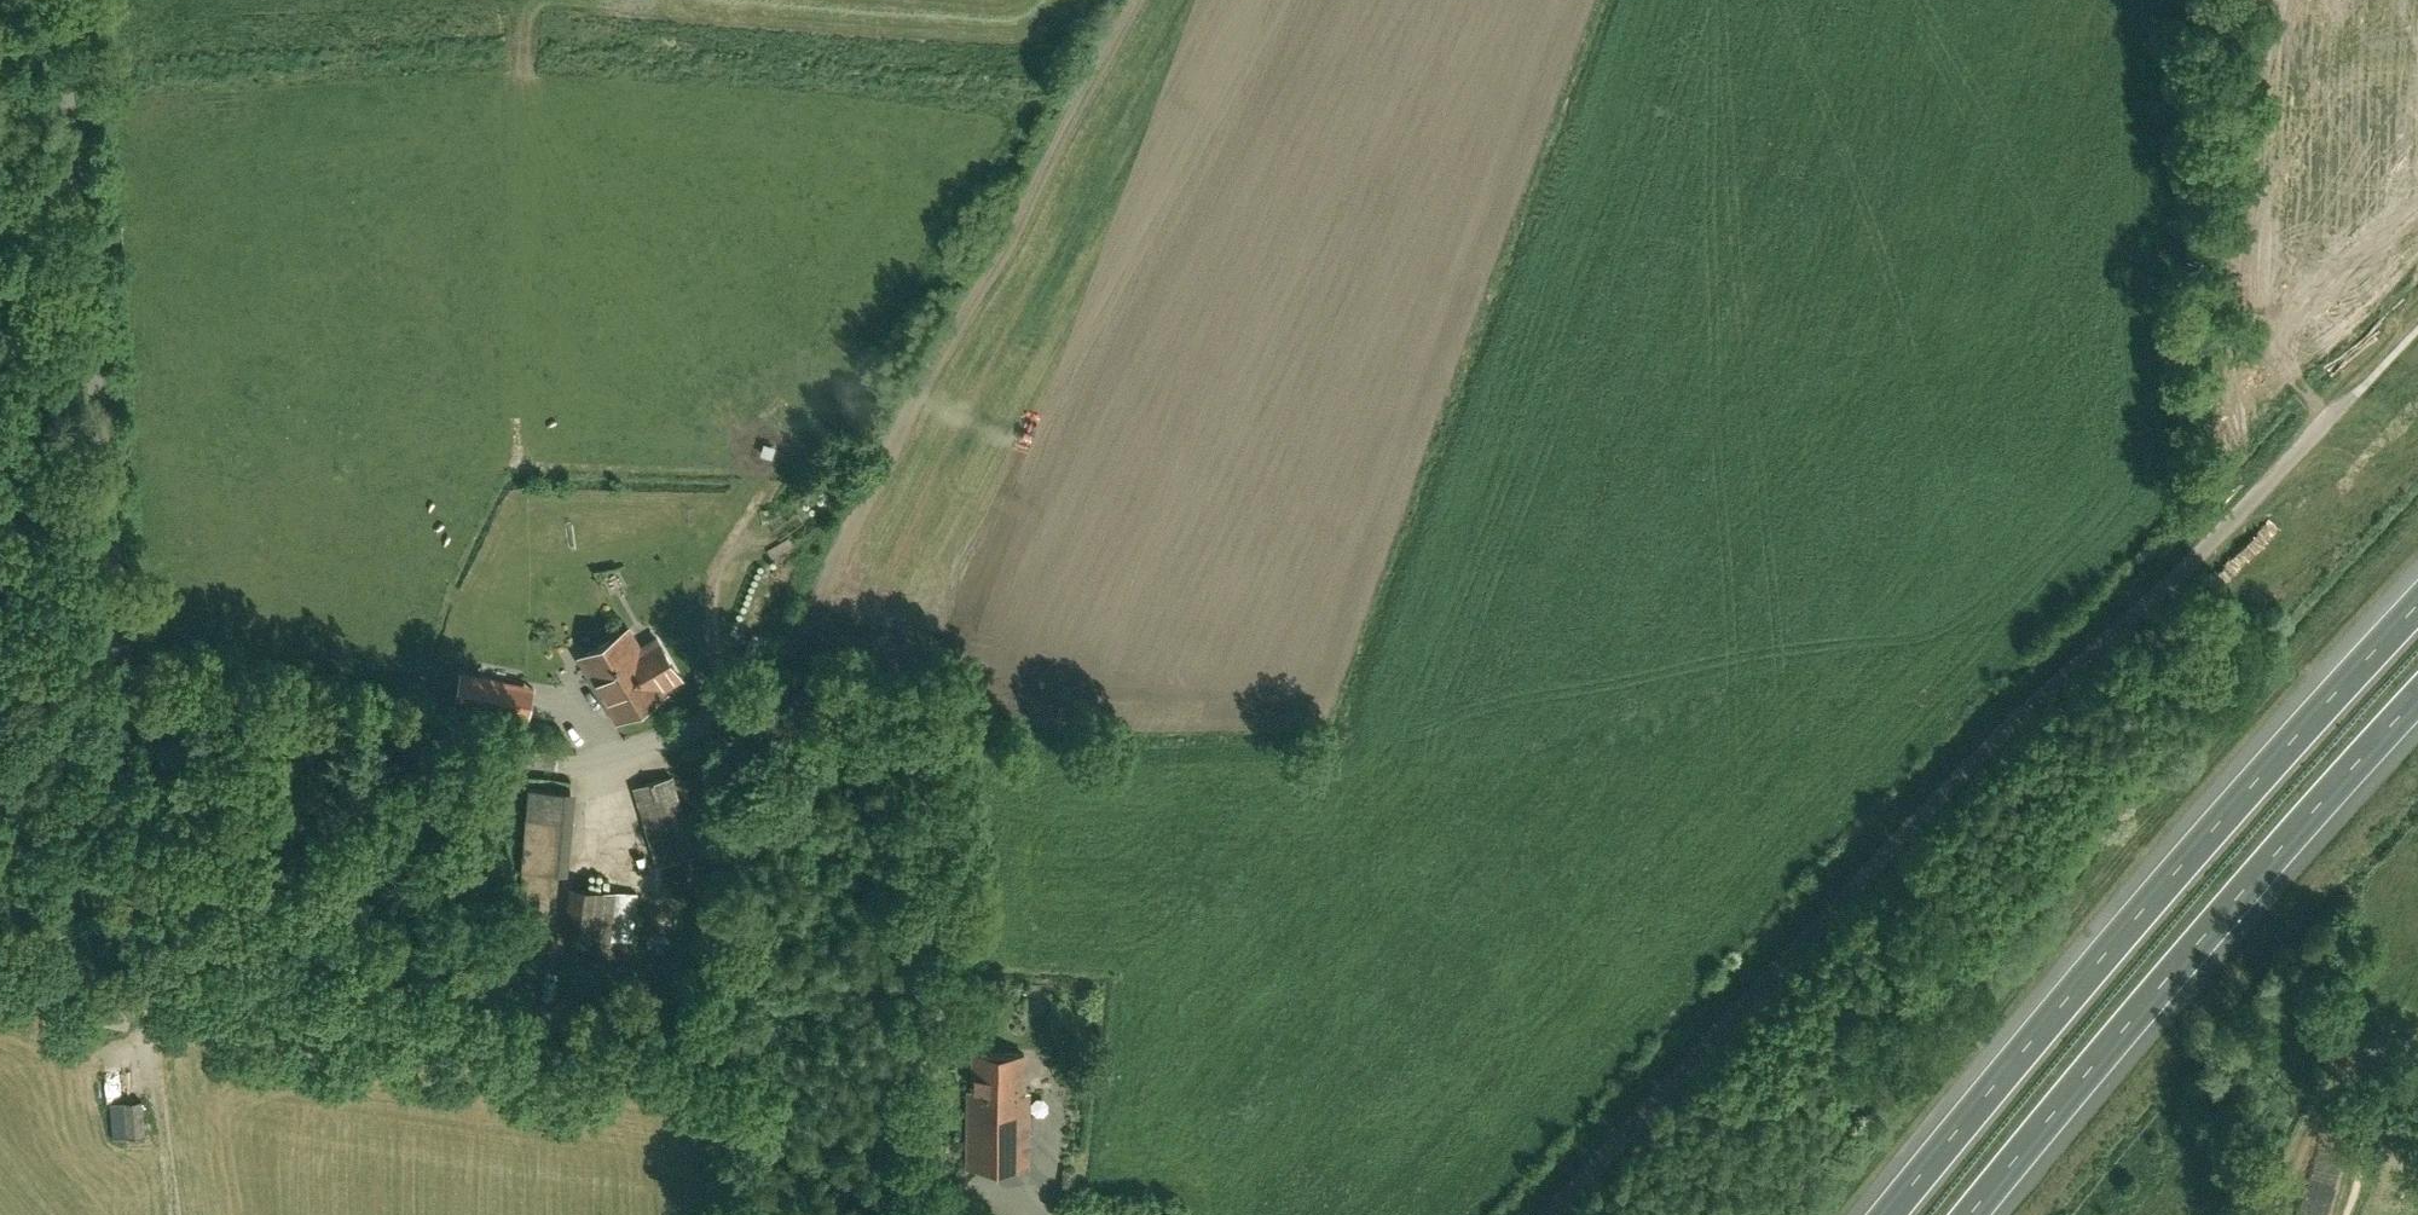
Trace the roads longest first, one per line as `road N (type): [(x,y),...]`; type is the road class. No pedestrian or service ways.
road 1 (unclassified): [(931,1214),(929,800),(923,774),(901,752),(811,728),(697,732),(530,762),(148,692),(133,681),(124,656),(58,0)]
road 2 (unclassified): [(1547,1214),(1983,754),(2169,583),(2357,391)]
road 3 (motorway): [(2417,604),(1983,1097),(1888,1214)]
road 4 (motorway): [(1972,1214),(2321,800),(2417,697)]

